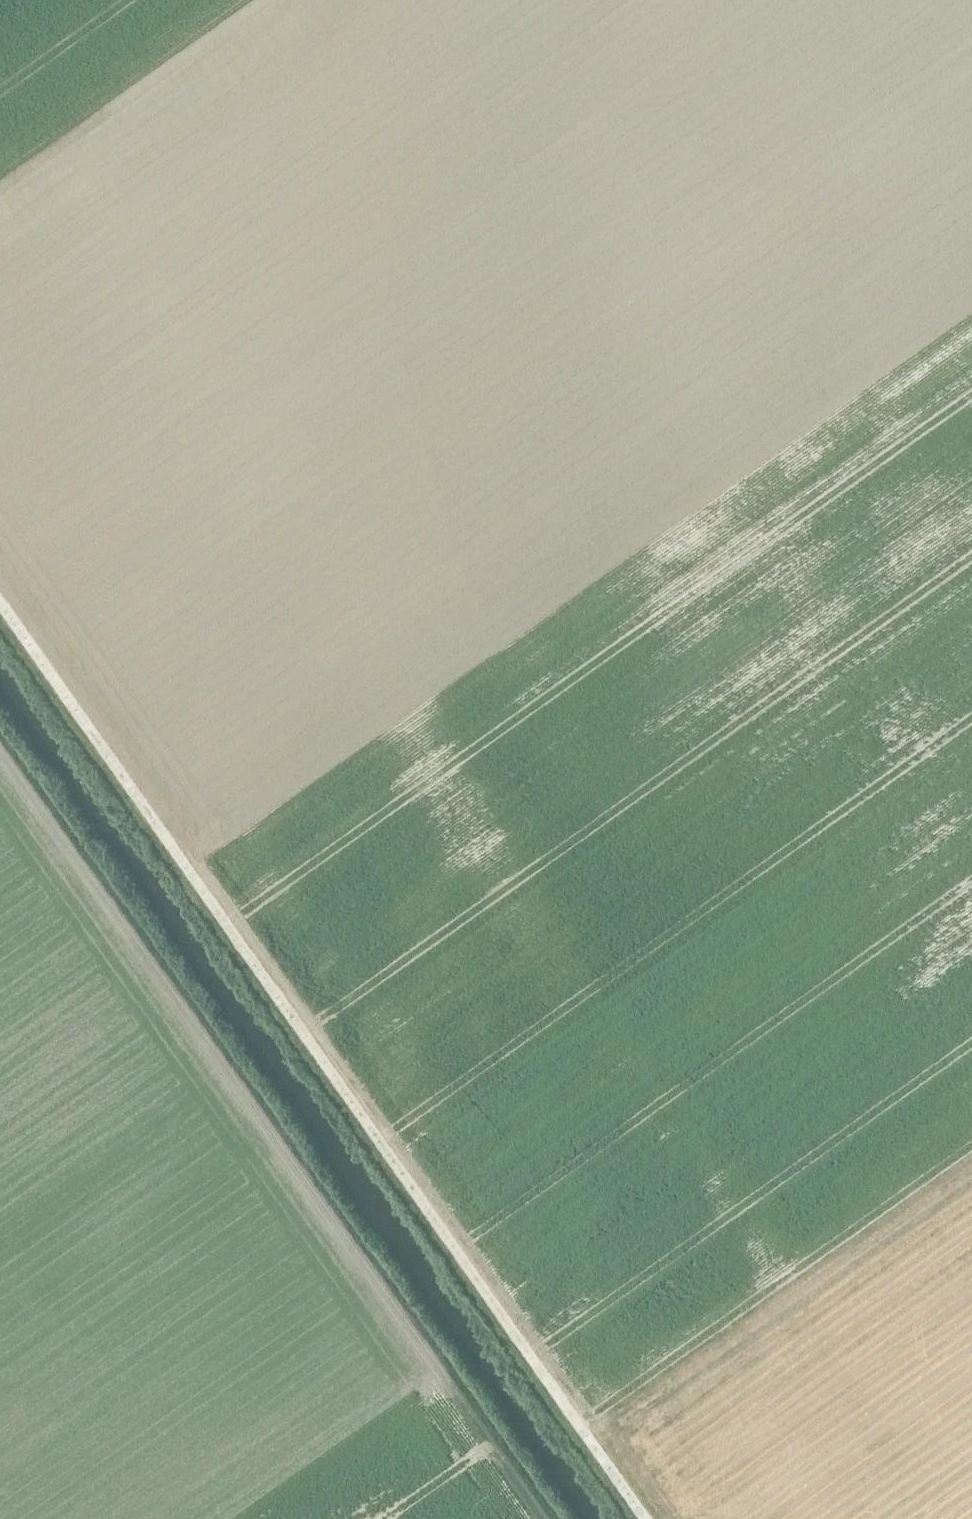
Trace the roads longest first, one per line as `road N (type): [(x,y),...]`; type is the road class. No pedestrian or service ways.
road 1 (track): [(0,602),(647,1518)]

